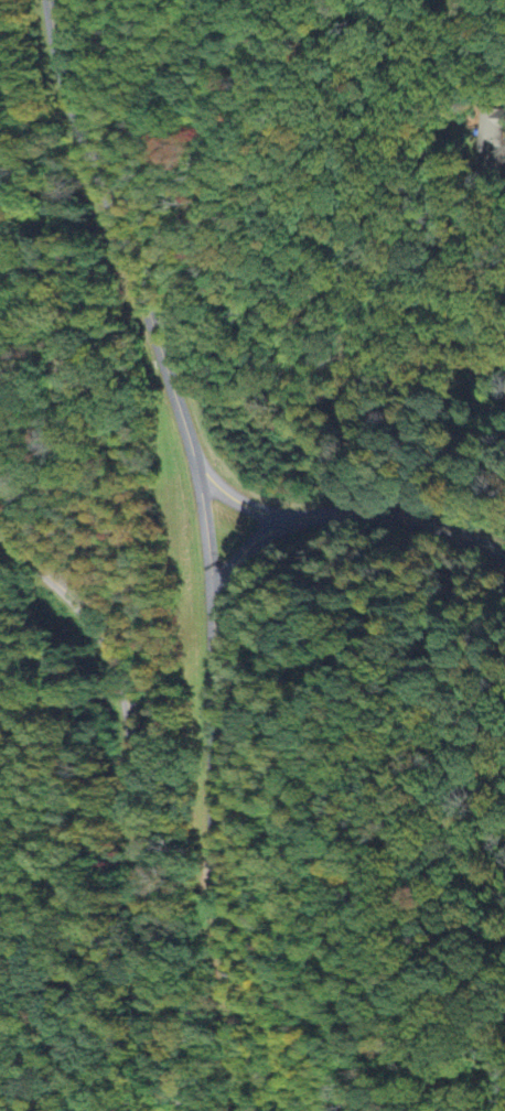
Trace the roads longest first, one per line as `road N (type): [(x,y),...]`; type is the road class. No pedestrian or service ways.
road 1 (residential): [(180,1110),(114,660),(75,601),(0,538)]
road 2 (secondary): [(251,1110),(217,920),(212,608)]
road 3 (secondary): [(50,0),(69,97),(185,428)]
road 4 (trunk): [(504,555),(389,513),(298,516)]
road 5 (secondary): [(185,428),(212,608)]
road 6 (trunk): [(298,516),(245,548),(212,608)]
road 7 (trunk): [(298,516),(234,498),(193,457)]

